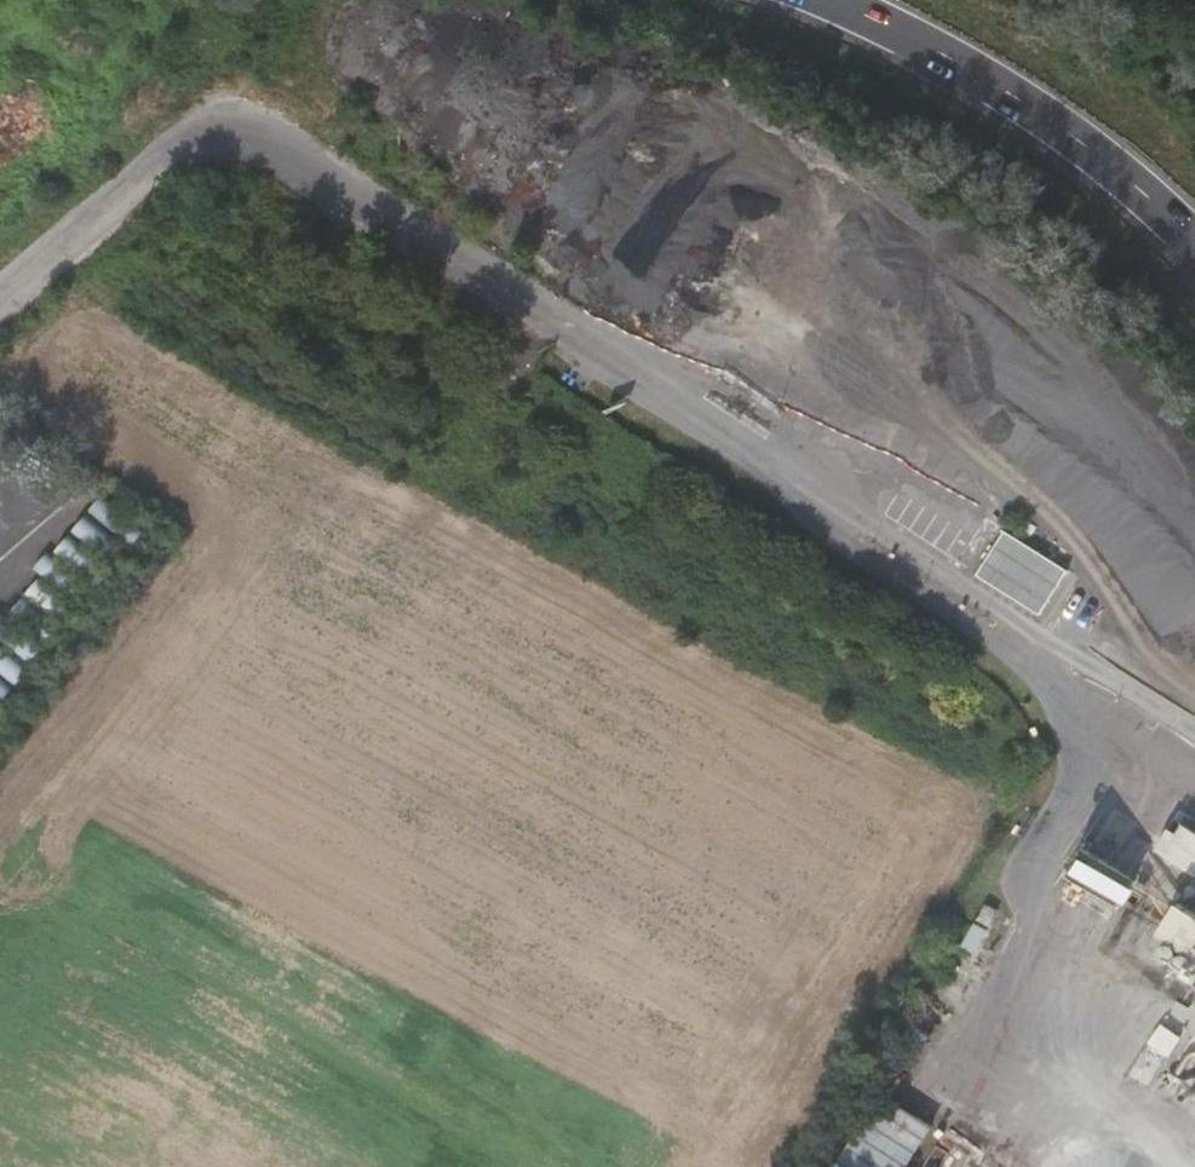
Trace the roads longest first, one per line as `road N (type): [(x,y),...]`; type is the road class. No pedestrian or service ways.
road 1 (unclassified): [(0,296),(183,137),(227,125),(287,143),(441,261),(563,331)]
road 2 (motorway): [(828,0),(995,83),(1096,154),(1194,245)]

